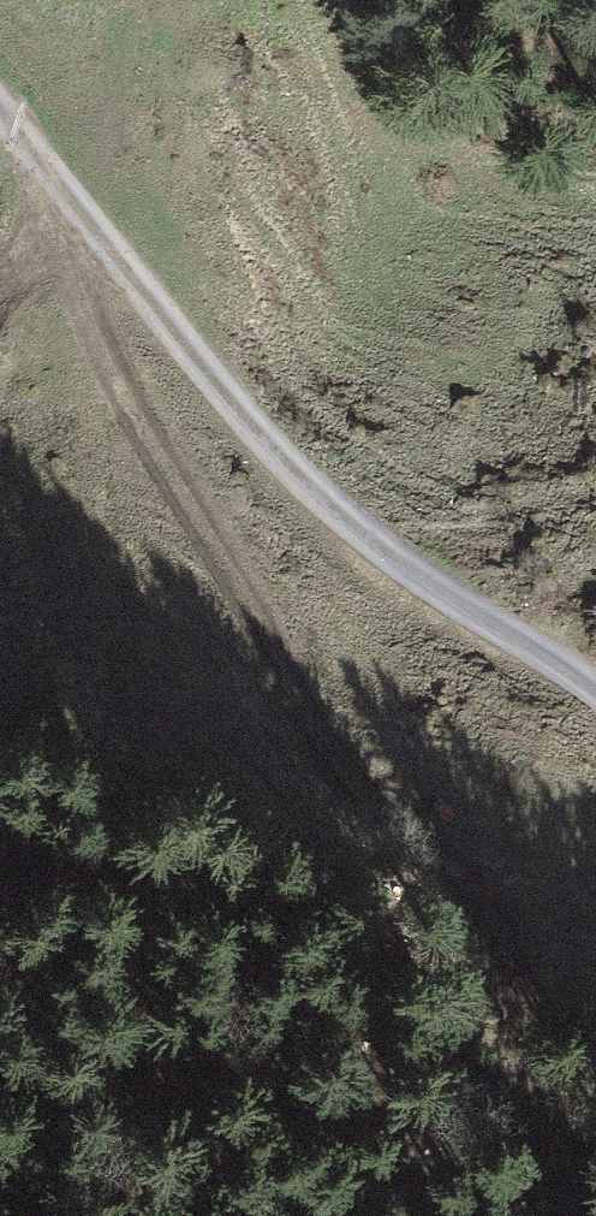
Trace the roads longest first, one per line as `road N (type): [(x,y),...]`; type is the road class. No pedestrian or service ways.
road 1 (track): [(595,1206),(469,844),(320,749),(136,379),(94,226),(153,0)]
road 2 (track): [(0,111),(294,469),(595,690)]

